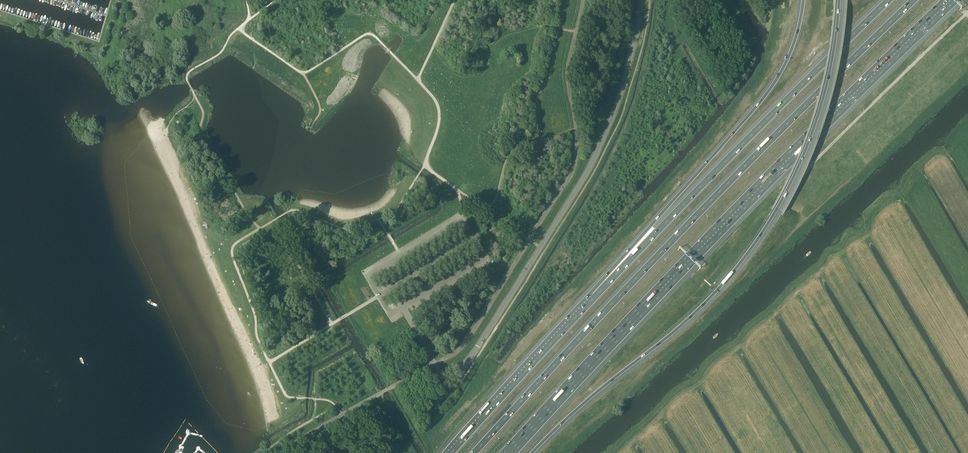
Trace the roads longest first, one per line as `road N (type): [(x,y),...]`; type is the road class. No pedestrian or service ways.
road 1 (motorway): [(508,452),(951,0)]
road 2 (motorway): [(914,0),(737,174),(474,452)]
road 3 (motorway): [(532,452),(701,306),(757,240),(817,125),(840,0)]
road 4 (motorway): [(889,0),(594,297)]
road 5 (motorway): [(804,0),(791,52),(770,90),(594,297)]
road 6 (unclassified): [(634,45),(586,173),(467,363)]
road 7 (motorway): [(594,297),(451,452)]
road 8 (track): [(907,196),(967,300)]

